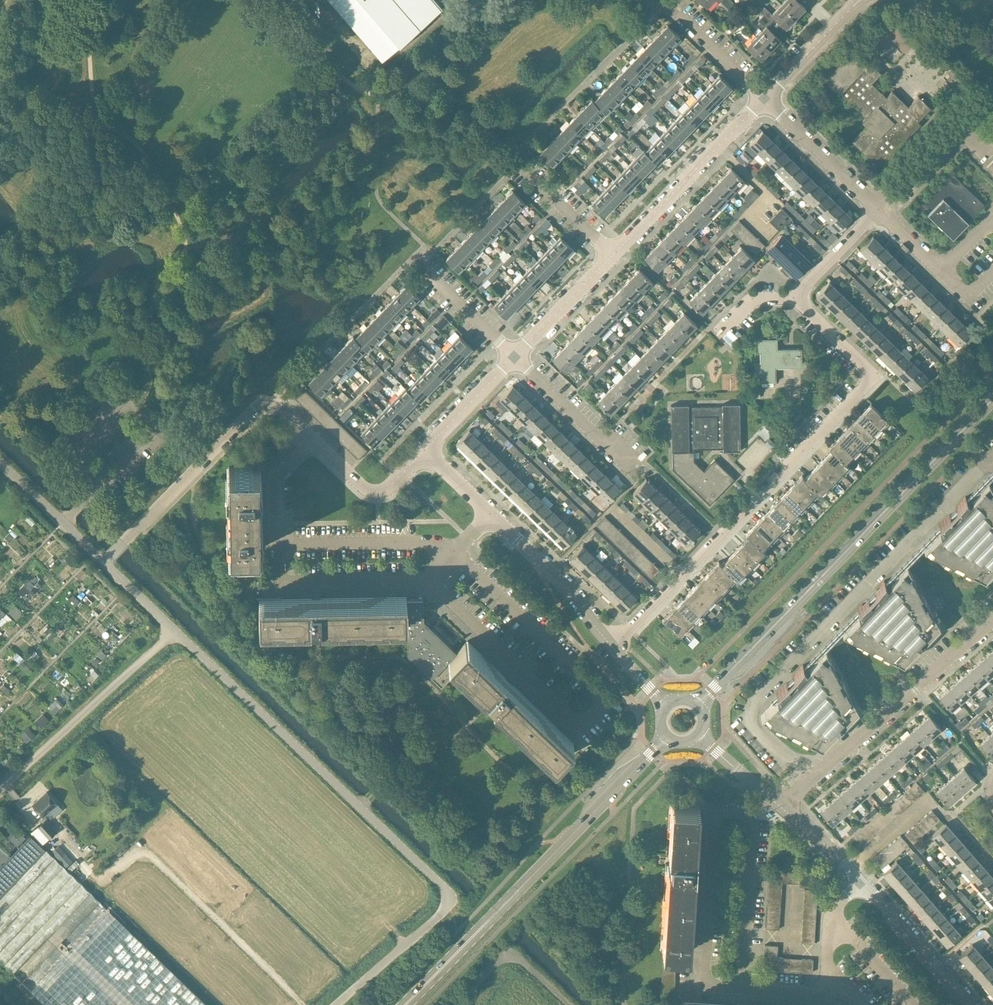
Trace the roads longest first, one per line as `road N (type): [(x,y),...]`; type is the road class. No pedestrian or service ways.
road 1 (unclassified): [(104,561),(446,890),(448,907),(335,1004)]
road 2 (residential): [(610,646),(867,382),(866,370),(794,298)]
road 3 (residential): [(742,988),(751,812),(715,810),(704,986)]
road 4 (tertiary): [(763,635),(992,389)]
road 5 (unclassified): [(104,561),(258,405),(272,402),(312,439)]
road 6 (tertiary): [(405,1004),(604,801)]
road 7 (unclassified): [(992,617),(779,805)]
road 8 (track): [(302,1004),(149,854),(139,851),(106,878),(91,874)]
road 9 (unclassified): [(613,255),(764,99)]
road 10 (residential): [(610,646),(566,588),(491,514)]
road 11 (residential): [(879,210),(992,91)]
road 12 (unclassified): [(970,1004),(861,884)]
road 13 (residential): [(879,210),(764,99)]
road 14 (residential): [(629,465),(514,357)]
road 15 (residential): [(312,439),(276,475),(275,581)]
road 16 (unclassified): [(312,439),(375,493),(427,451)]
road 17 (unclassified): [(0,461),(104,561)]
road 18 (unclassified): [(514,357),(613,255)]
road 19 (residential): [(613,255),(513,161)]
road 20 (unclassified): [(764,99),(859,0)]
road 21 (unclassified): [(764,99),(666,3)]
road 22 (unclassified): [(427,451),(514,357)]
road 23 (residential): [(514,357),(423,269)]
road 24 (residential): [(794,298),(879,210)]

